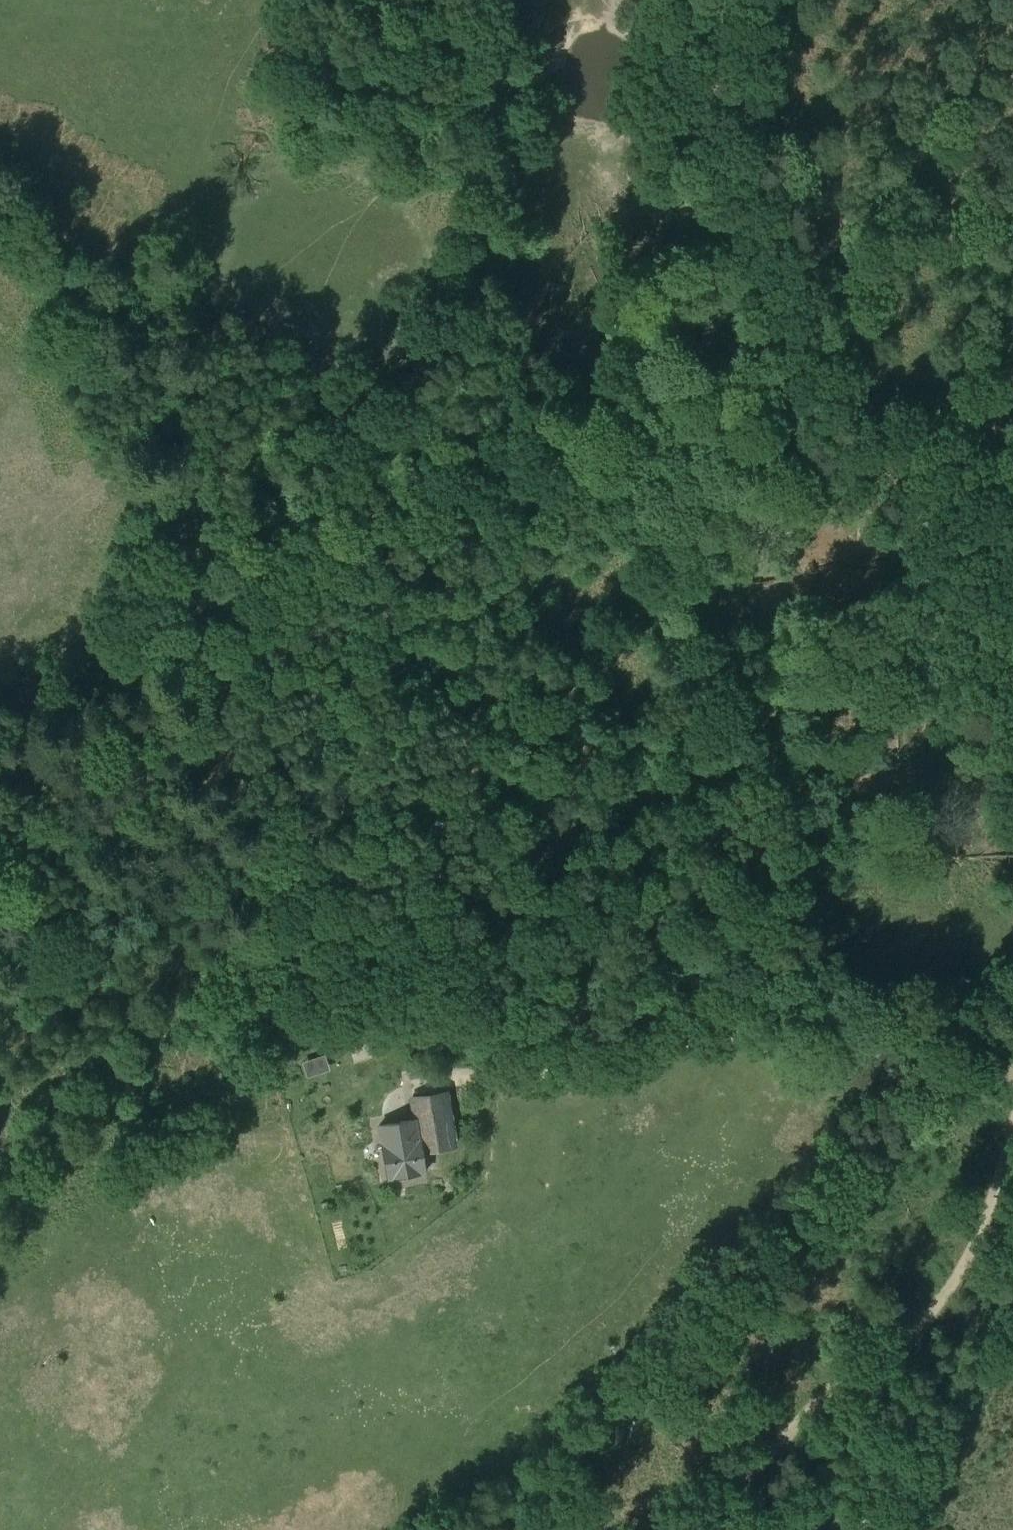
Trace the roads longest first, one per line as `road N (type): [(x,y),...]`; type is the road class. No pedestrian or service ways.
road 1 (track): [(973,1249),(937,1306),(840,1380),(686,1529)]
road 2 (track): [(1012,1128),(973,1249)]

